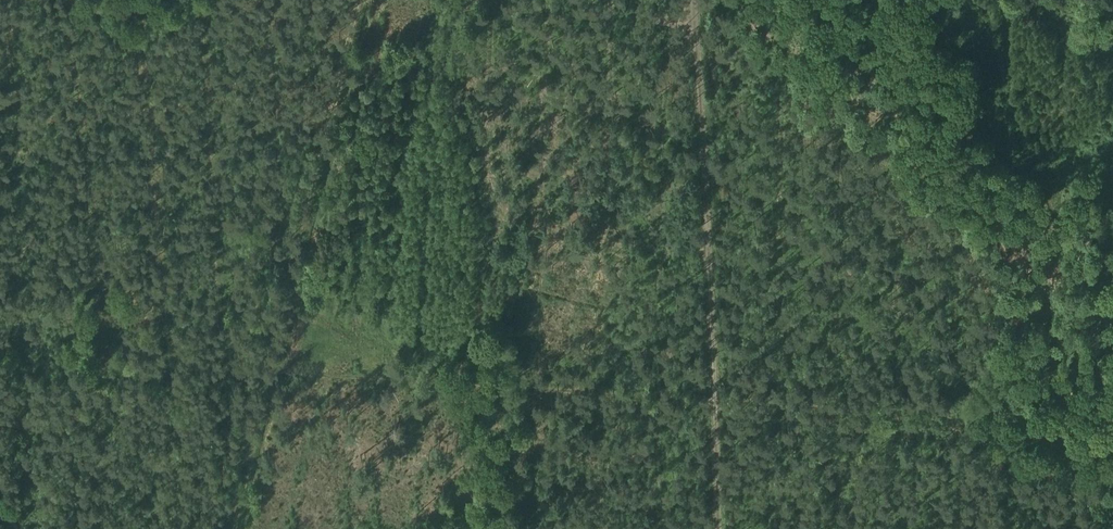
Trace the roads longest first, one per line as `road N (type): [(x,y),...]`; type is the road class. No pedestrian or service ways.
road 1 (track): [(693,0),(716,528)]

